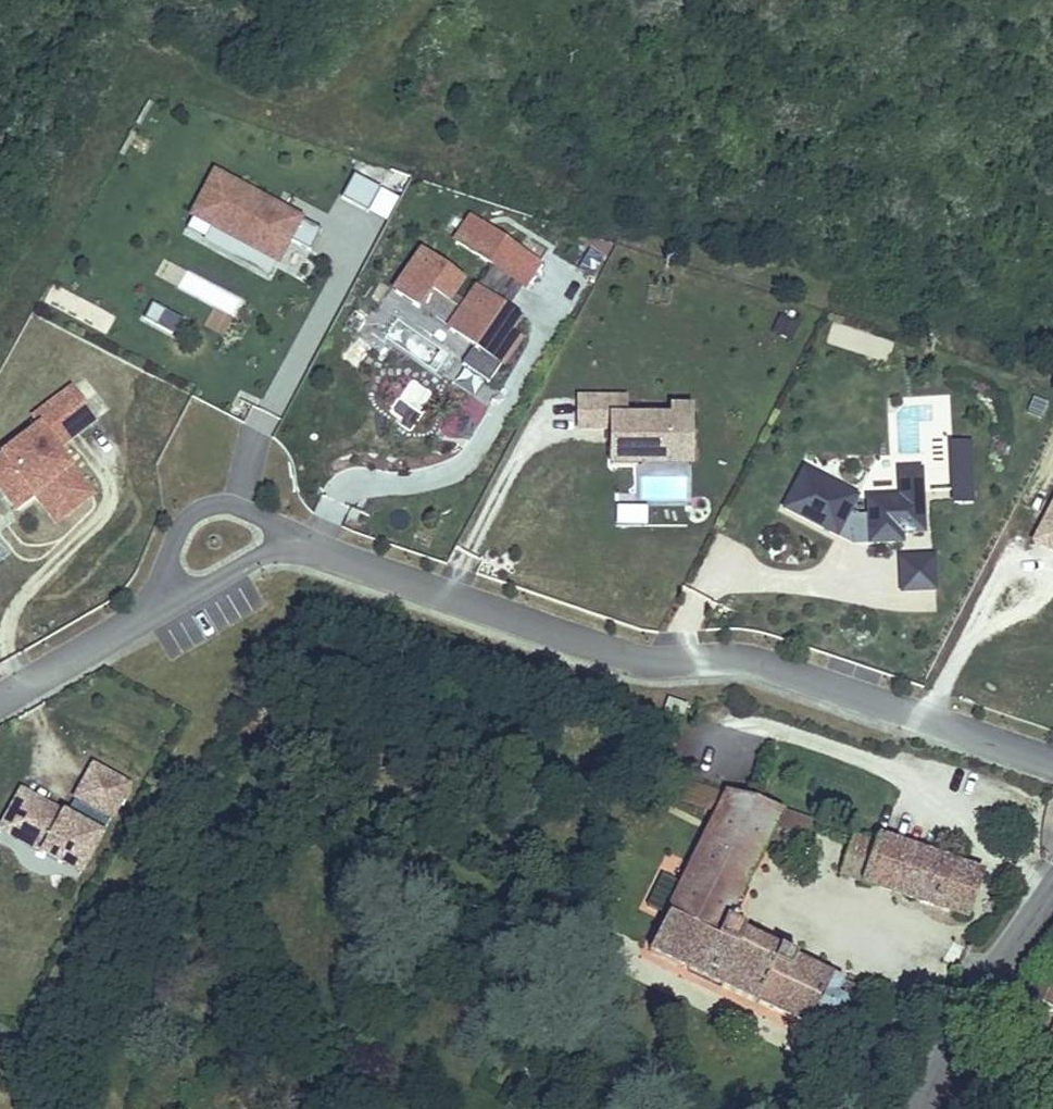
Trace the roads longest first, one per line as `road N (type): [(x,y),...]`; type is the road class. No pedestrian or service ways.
road 1 (residential): [(1052,766),(735,657),(667,664),(542,629),(278,535),(229,538),(123,628),(0,700)]
road 2 (tertiary): [(931,1108),(966,1028),(1052,876)]

